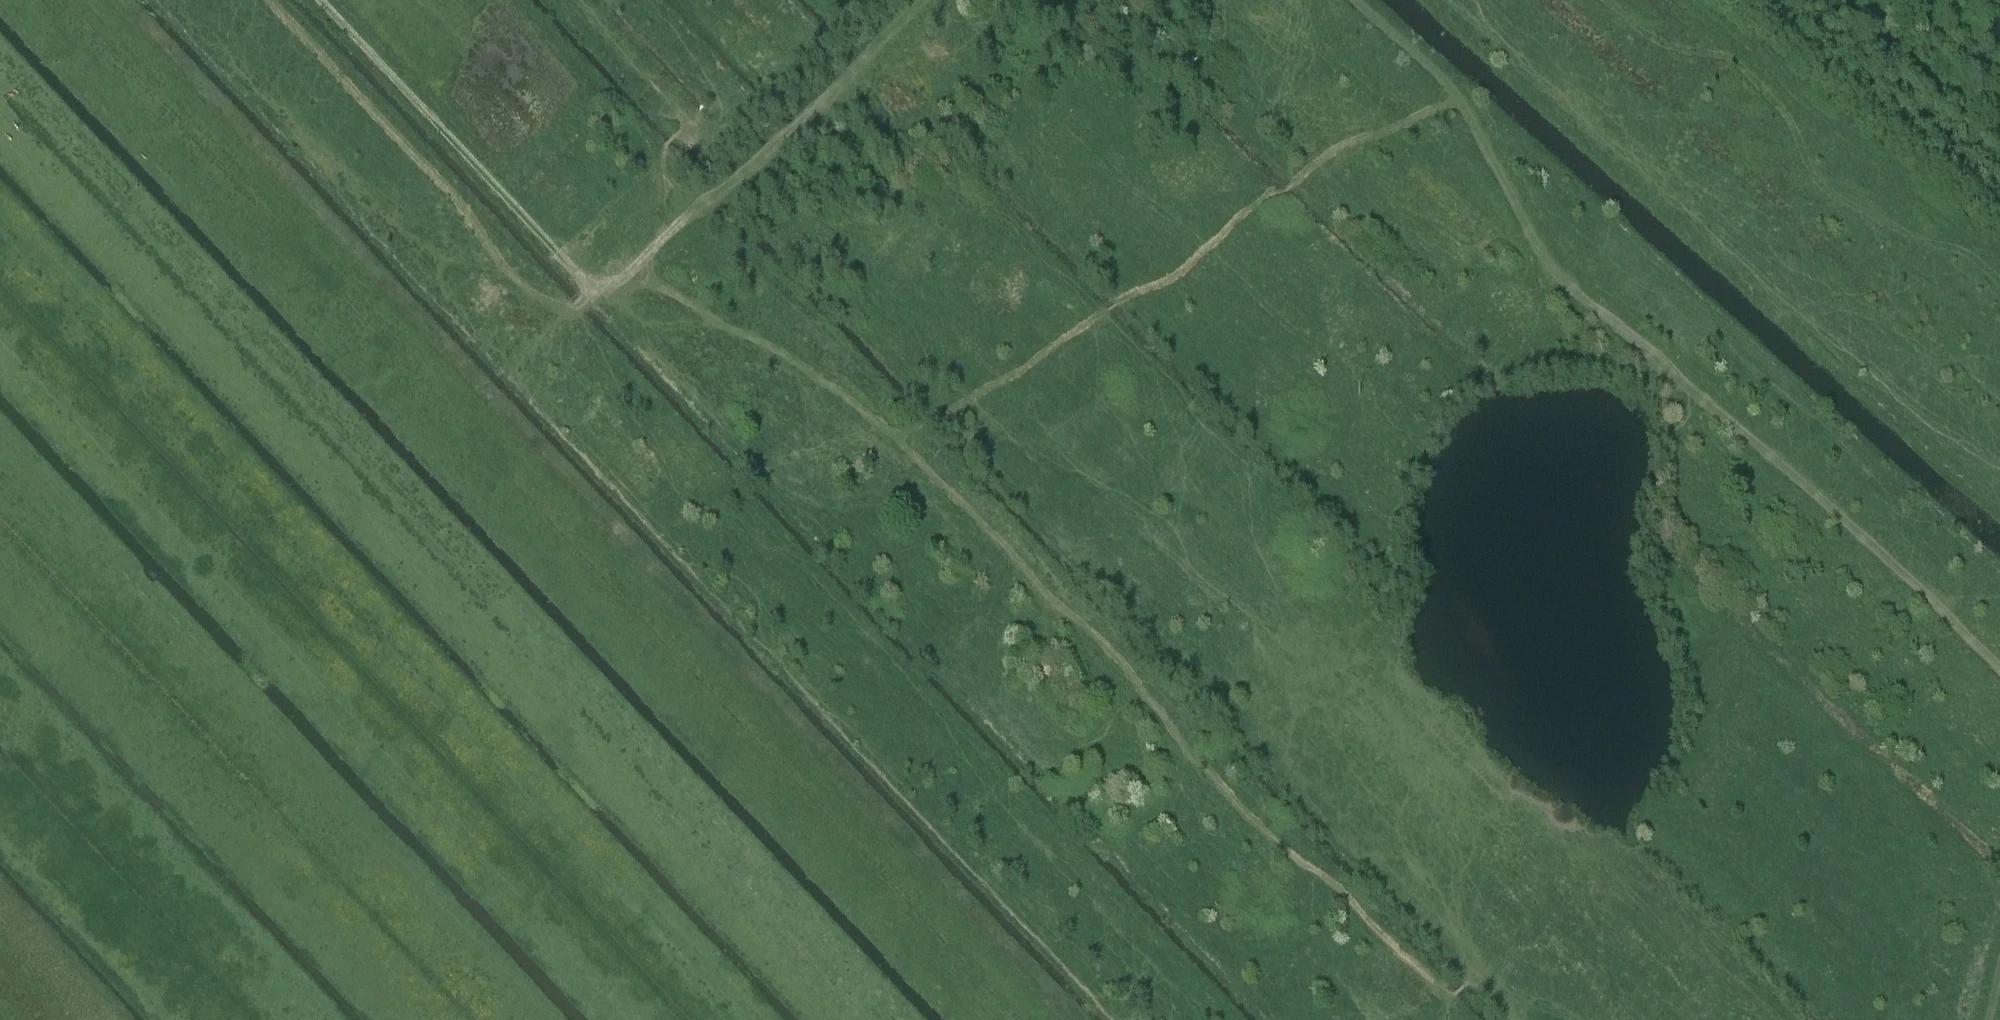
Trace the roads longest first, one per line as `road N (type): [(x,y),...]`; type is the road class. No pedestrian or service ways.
road 1 (track): [(1999,672),(1812,492),(1580,297),(1525,222),(1442,73),(1360,0)]
road 2 (track): [(668,232),(597,292),(320,0)]
road 3 (track): [(930,0),(723,194),(668,232)]

